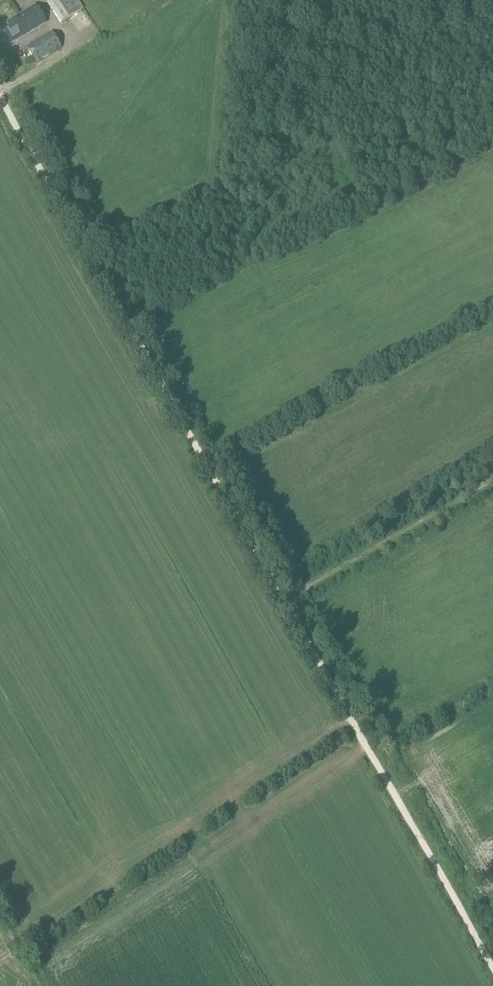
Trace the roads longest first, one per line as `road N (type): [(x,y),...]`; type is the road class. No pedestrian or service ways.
road 1 (track): [(284,600),(0,98)]
road 2 (track): [(492,966),(284,600)]
road 3 (track): [(351,718),(42,929)]
road 4 (track): [(215,0),(88,168),(51,191)]
road 5 (track): [(284,600),(492,476)]

